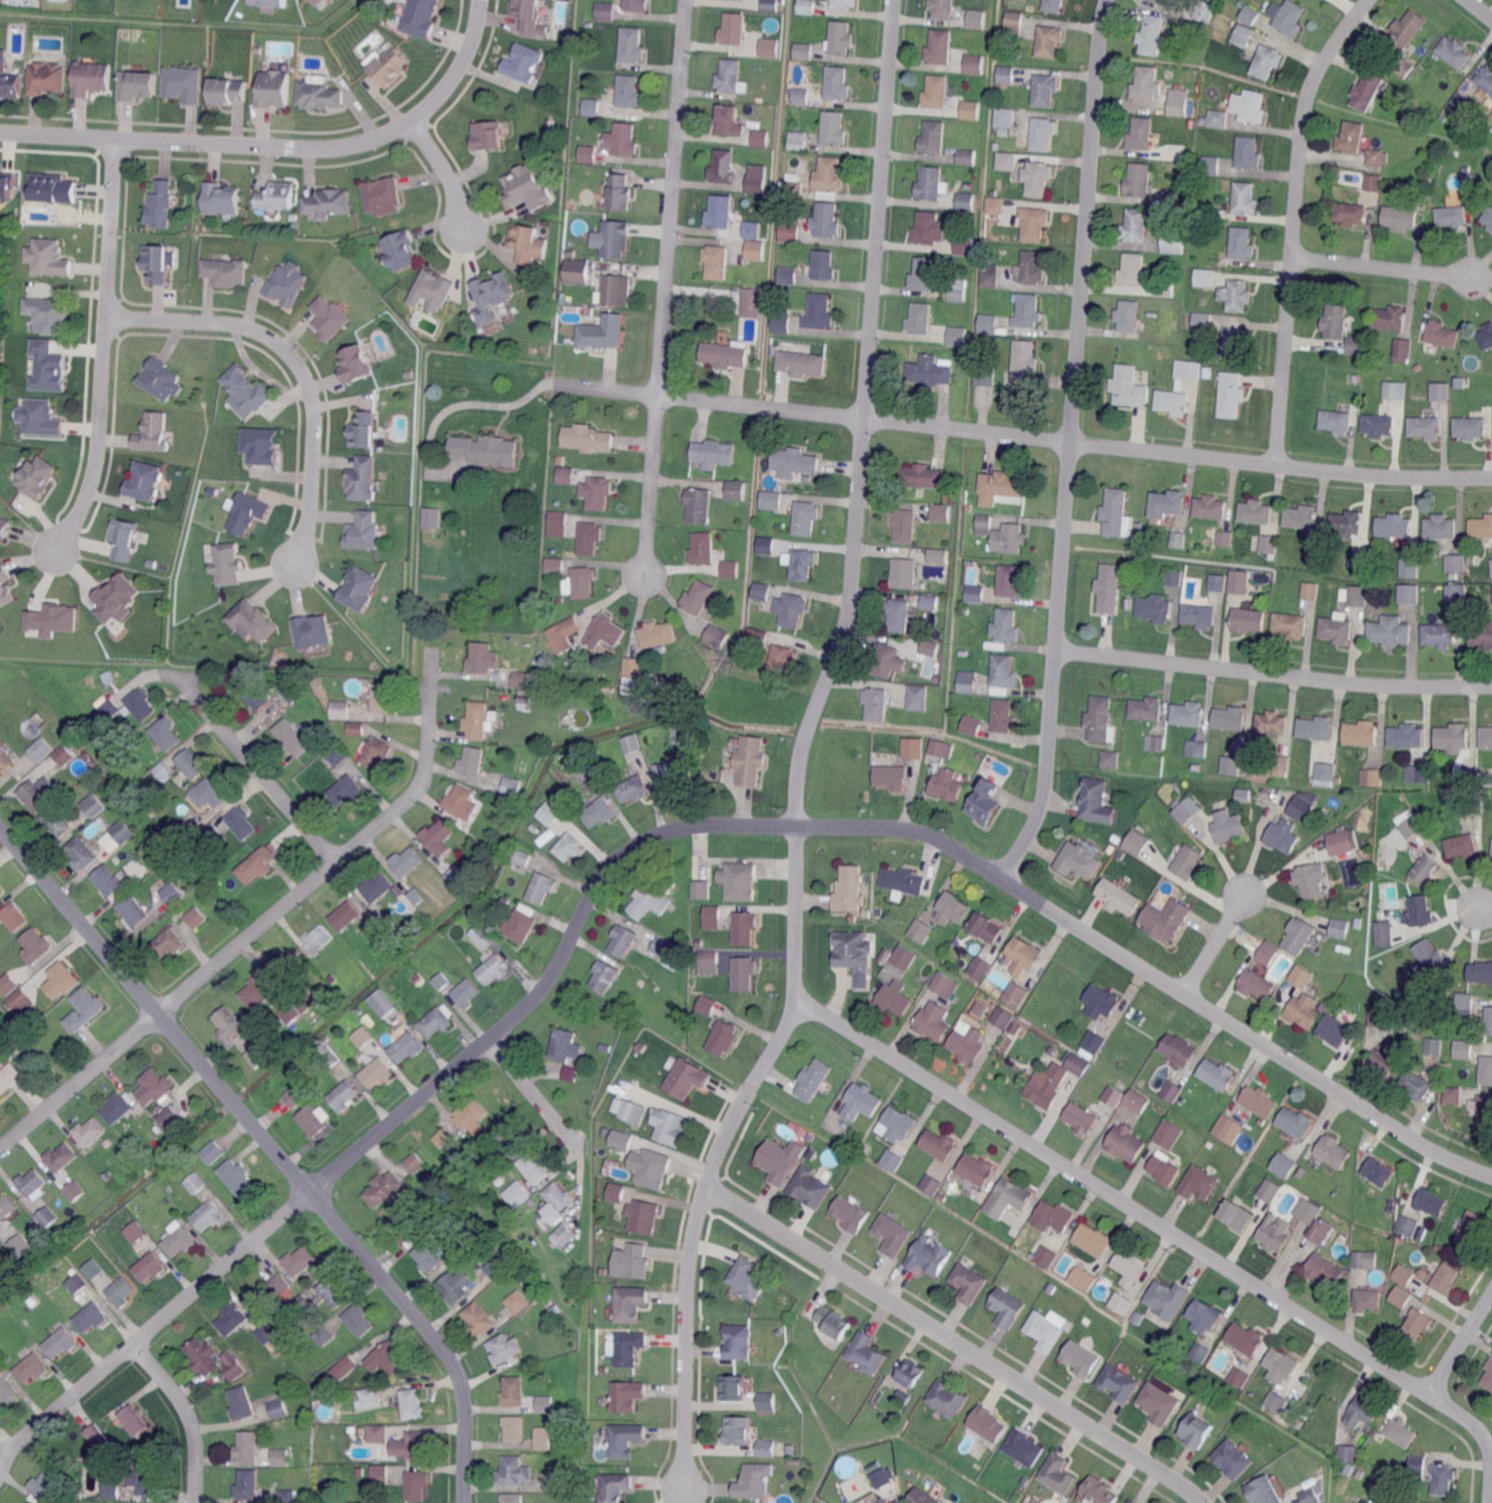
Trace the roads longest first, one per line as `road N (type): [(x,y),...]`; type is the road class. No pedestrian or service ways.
road 1 (residential): [(1491,1175),(1429,1147),(931,836),(904,828),(696,826),(622,856),(596,886),(553,974),(502,1030),(0,1458)]
road 2 (residential): [(895,0),(850,610),(798,785),(794,1014),(729,1129),(692,1234),(683,1493)]
road 3 (residential): [(1491,477),(1366,474),(556,383)]
road 4 (residential): [(1107,0),(1046,788),(1003,878)]
road 5 (residential): [(0,826),(443,1348),(463,1388),(464,1502)]
road 6 (residential): [(1432,1395),(796,999)]
road 7 (residential): [(1207,1502),(704,1189)]
road 8 (residential): [(687,0),(646,575)]
road 9 (residential): [(0,135),(336,153),(379,146),(419,125),(454,92),(478,52),(491,0)]
road 10 (residential): [(433,649),(428,760),(418,789),(159,1014)]
road 11 (residential): [(1369,0),(1326,57),(1306,104),(1277,465)]
road 12 (residential): [(1491,685),(1364,684),(1056,650)]
road 13 (residential): [(124,142),(95,473),(59,548)]
road 14 (residential): [(296,564),(311,506),(314,417),(293,356),(268,335),(238,327),(112,321)]
road 15 (residential): [(179,674),(336,861)]
road 16 (residential): [(159,1014),(0,1149)]
road 17 (residential): [(1472,277),(1292,259)]
road 18 (residential): [(134,1345),(189,1418),(195,1502)]
road 19 (residential): [(586,1142),(570,1136),(492,1038)]
road 20 (residential): [(419,125),(469,196),(484,238)]

